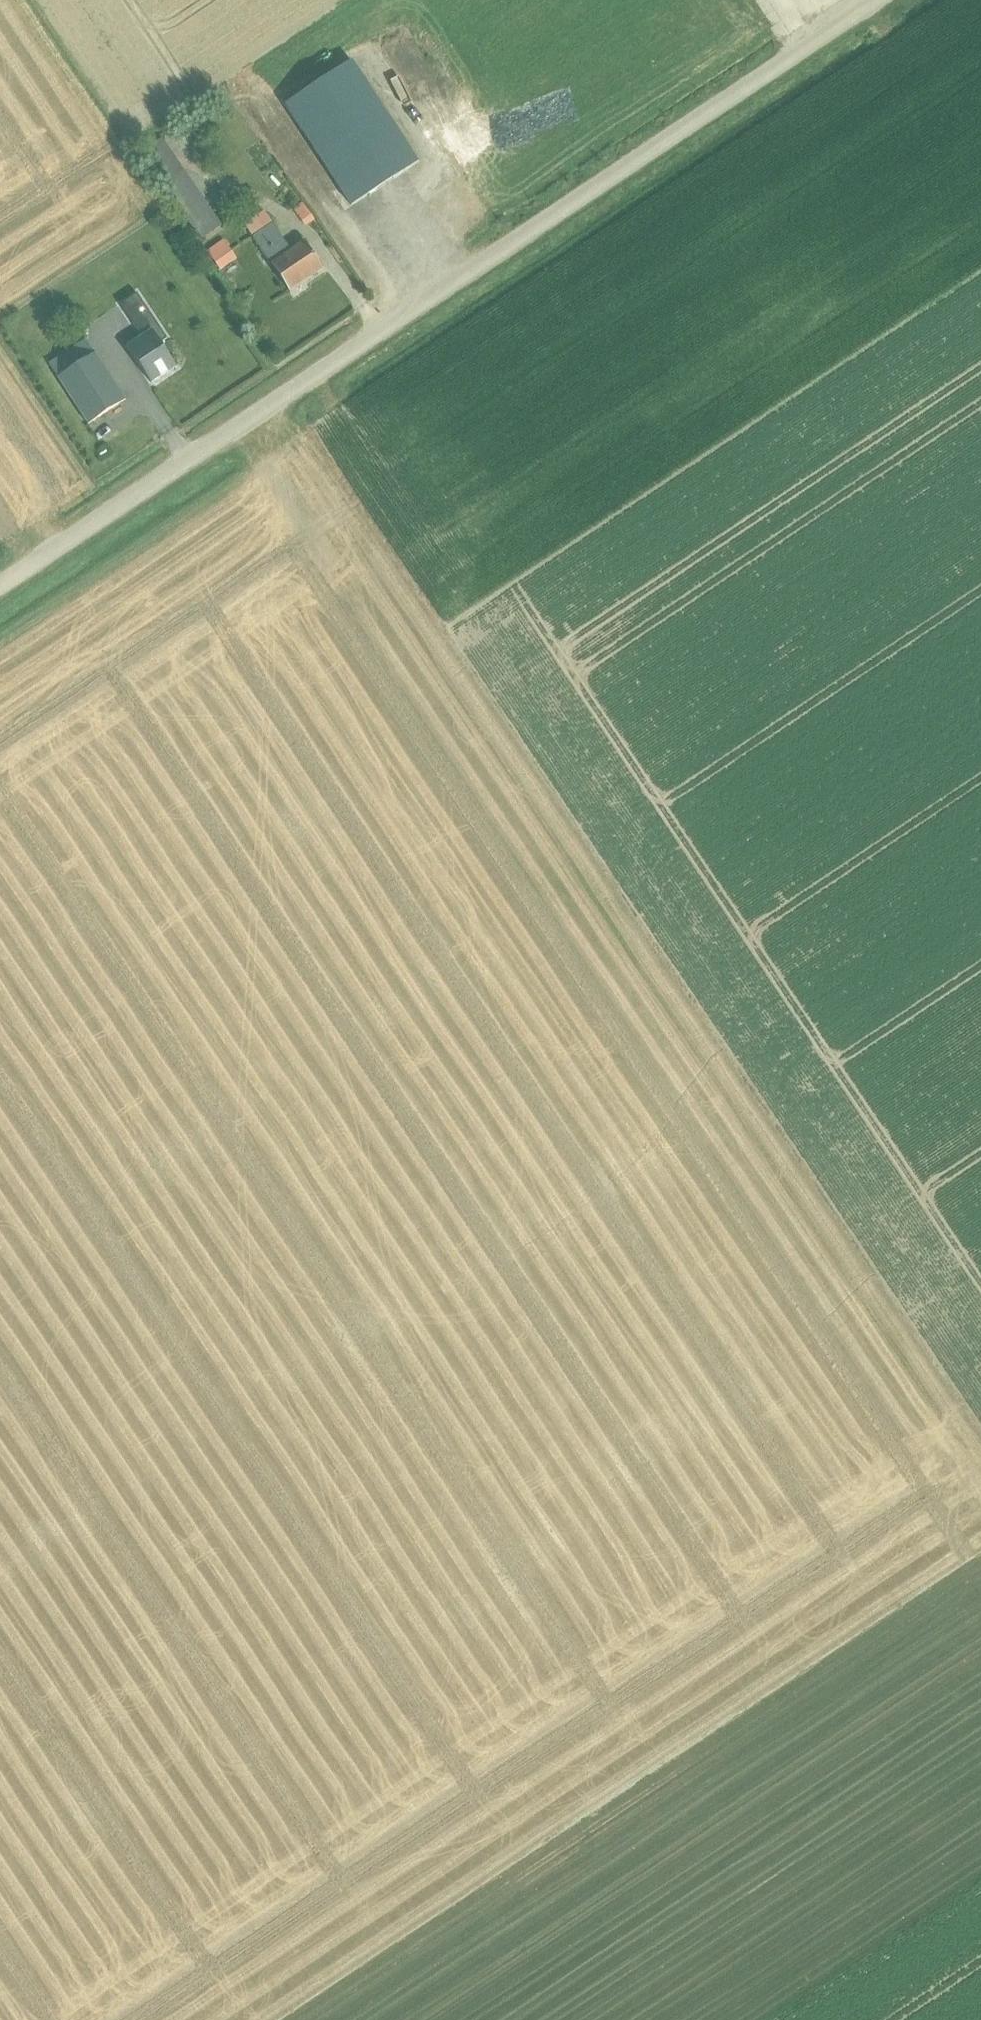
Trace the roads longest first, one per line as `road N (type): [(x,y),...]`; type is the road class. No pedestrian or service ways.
road 1 (unclassified): [(0,582),(869,0)]

